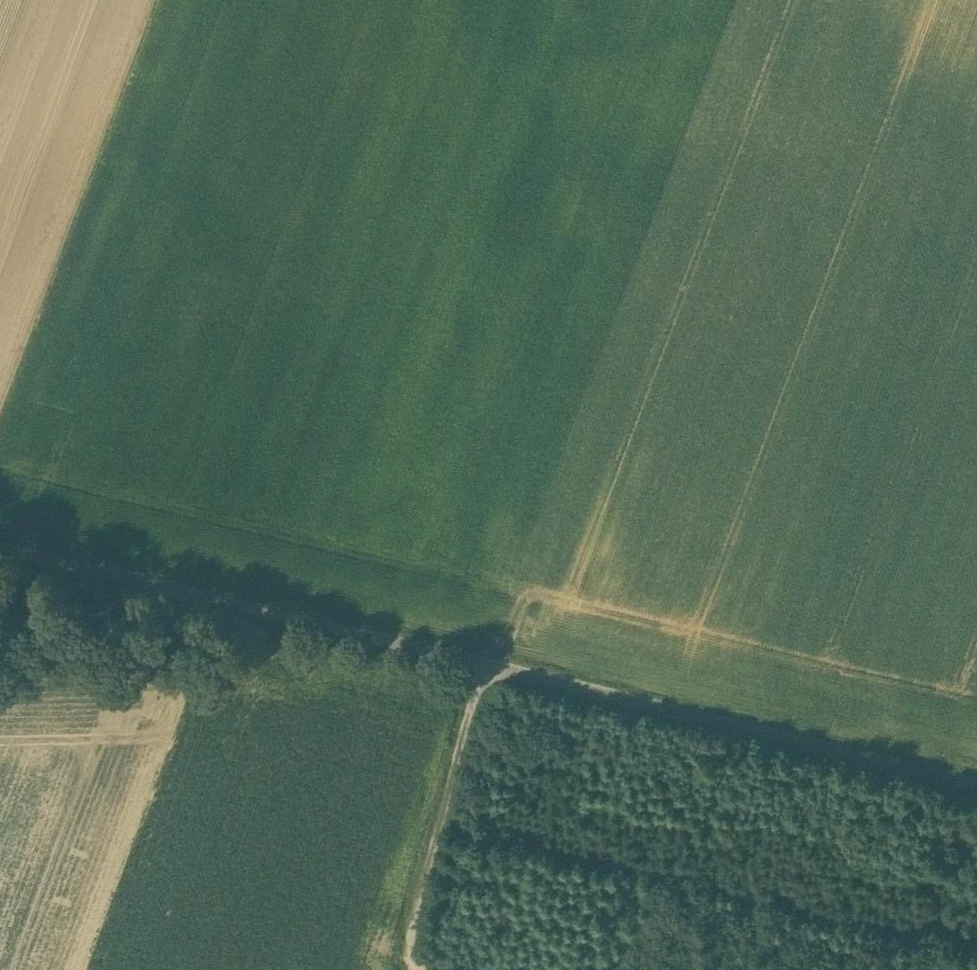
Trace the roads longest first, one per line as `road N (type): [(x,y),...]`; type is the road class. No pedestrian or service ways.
road 1 (unclassified): [(0,543),(976,782)]

